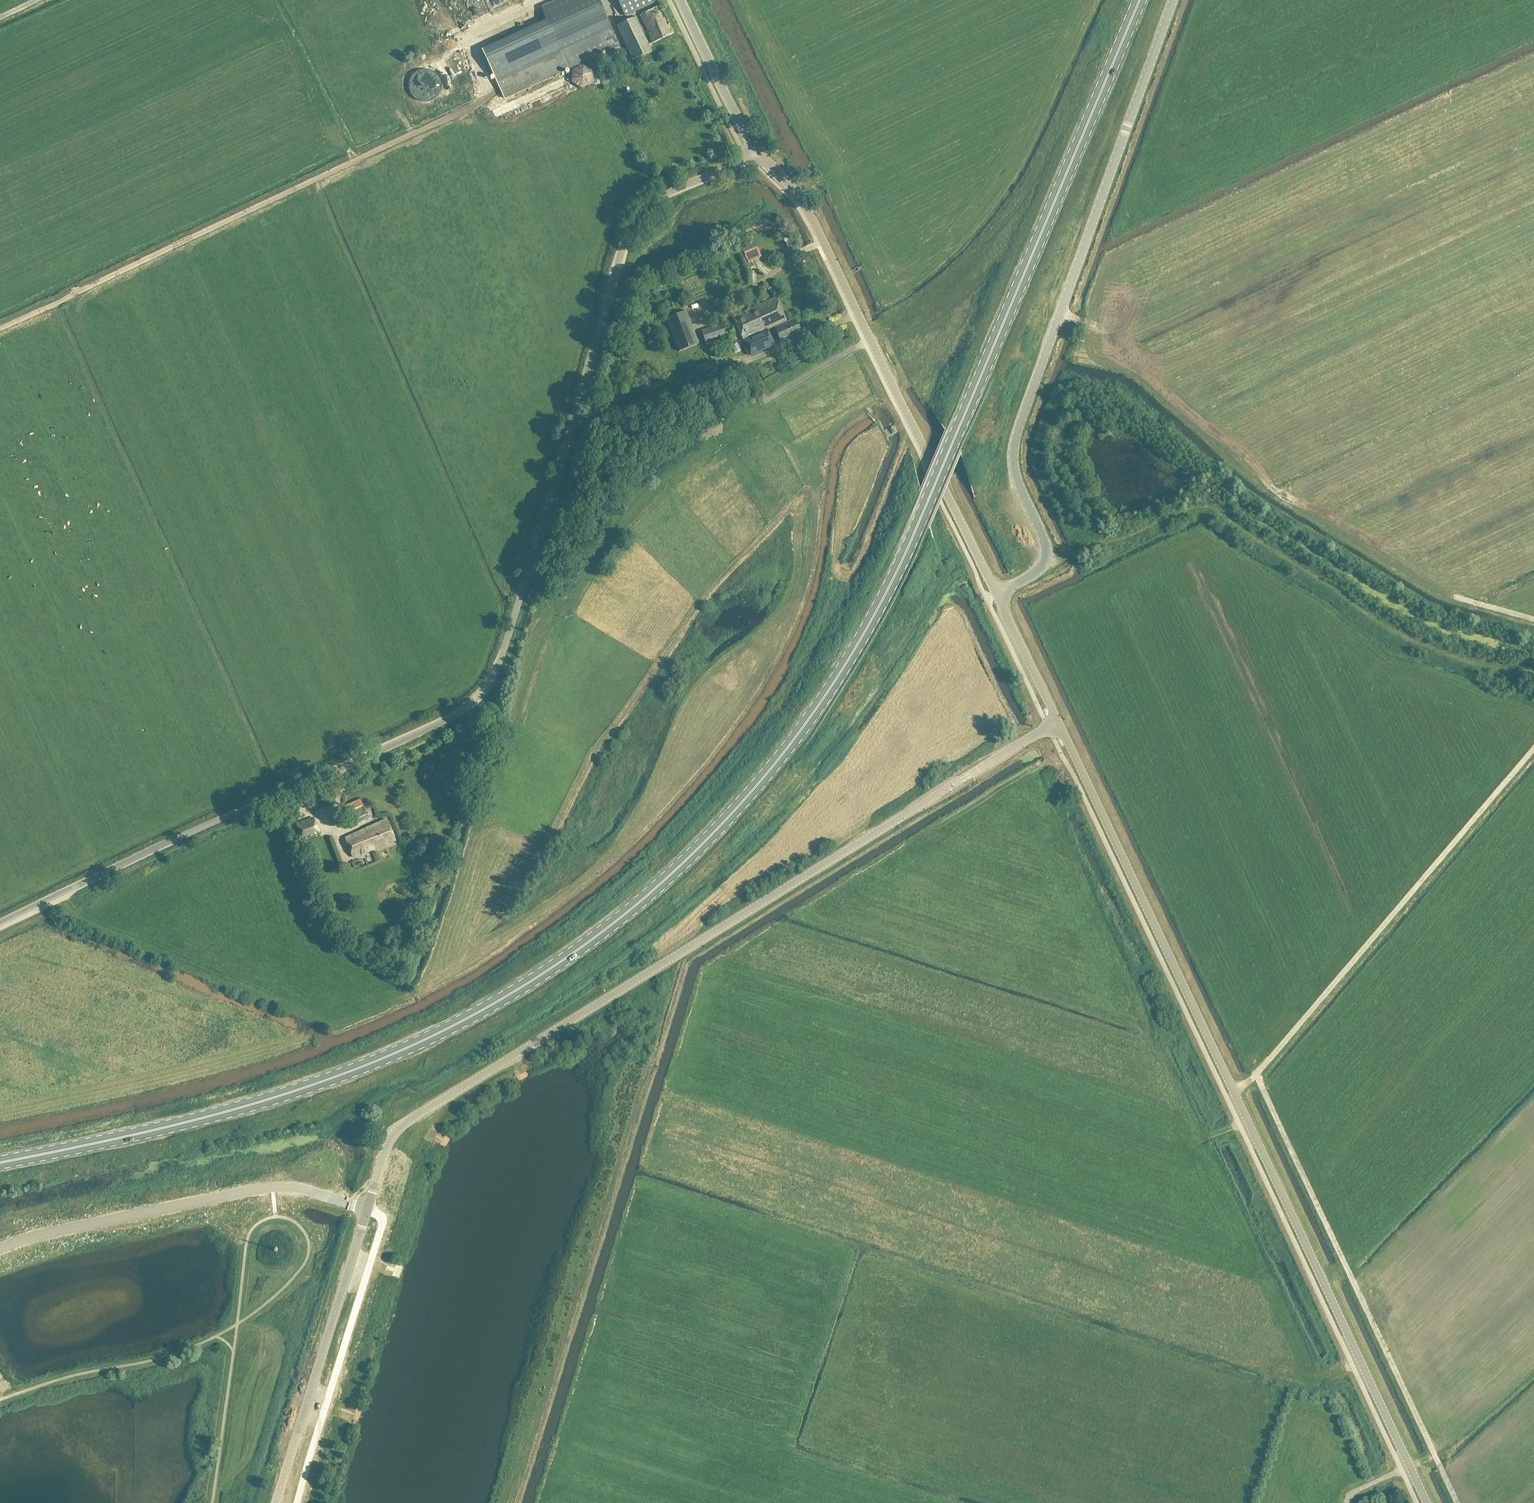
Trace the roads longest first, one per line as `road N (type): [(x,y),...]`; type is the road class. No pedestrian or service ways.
road 1 (primary): [(0,1163),(207,1117),(371,1064),(518,989),(673,873),(807,721),(871,620),(1143,0)]
road 2 (unclassified): [(0,923),(478,698),(503,651),(626,236),(657,199),(759,155)]
road 3 (unclassified): [(1427,1502),(1057,722)]
road 4 (unclassified): [(367,1211),(400,1127),(1057,722)]
road 5 (unclassified): [(995,595),(1046,560),(1014,474),(1015,439),(1173,0)]
road 6 (unclassified): [(995,595),(817,229),(759,155)]
road 7 (track): [(1457,1502),(1255,1076)]
road 8 (track): [(1234,1093),(1533,748)]
road 9 (residential): [(0,1250),(269,1187),(367,1211)]
road 10 (unclassified): [(276,1502),(367,1211)]
road 11 (unclassified): [(759,155),(680,0)]
road 12 (unclassified): [(1057,722),(995,595)]

